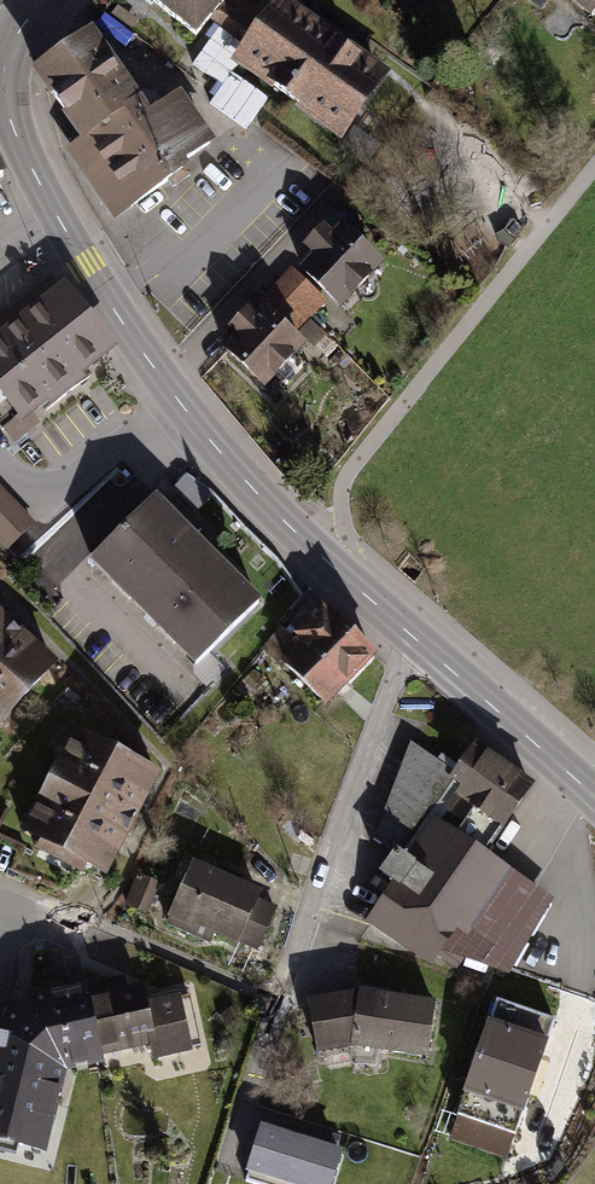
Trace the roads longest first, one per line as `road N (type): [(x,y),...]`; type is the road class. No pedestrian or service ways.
road 1 (secondary): [(594,796),(297,534),(176,398),(89,271),(32,168),(4,99),(8,47)]
road 2 (track): [(278,1000),(220,1183)]

